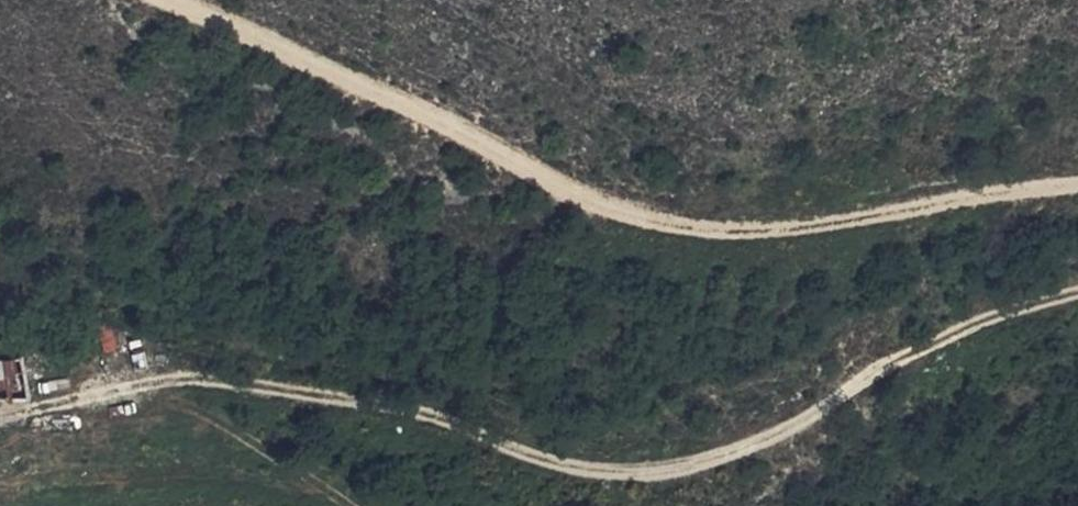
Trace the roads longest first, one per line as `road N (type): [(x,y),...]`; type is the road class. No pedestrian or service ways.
road 1 (track): [(1077,291),(981,321),(890,364),(753,446),(618,474),(550,461),(442,418),(192,379),(0,414)]
road 2 (track): [(180,0),(553,184),(627,215),(702,232),(788,228),(1077,185)]

